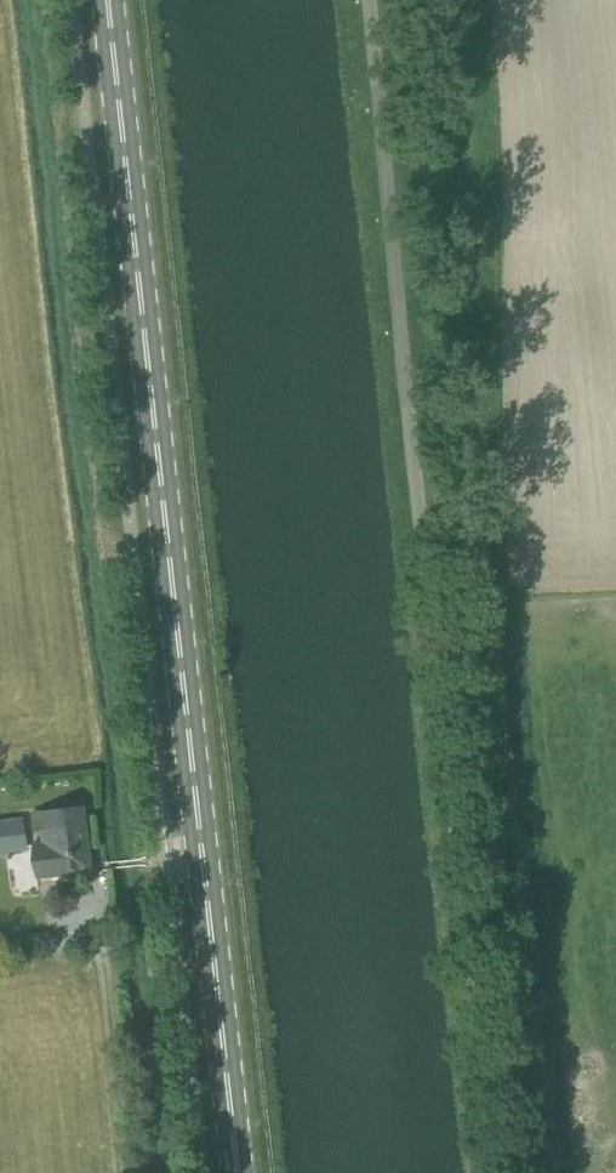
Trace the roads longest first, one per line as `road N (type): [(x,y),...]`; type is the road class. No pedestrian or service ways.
road 1 (unclassified): [(496,1172),(363,0)]
road 2 (primary): [(238,1172),(109,0)]

